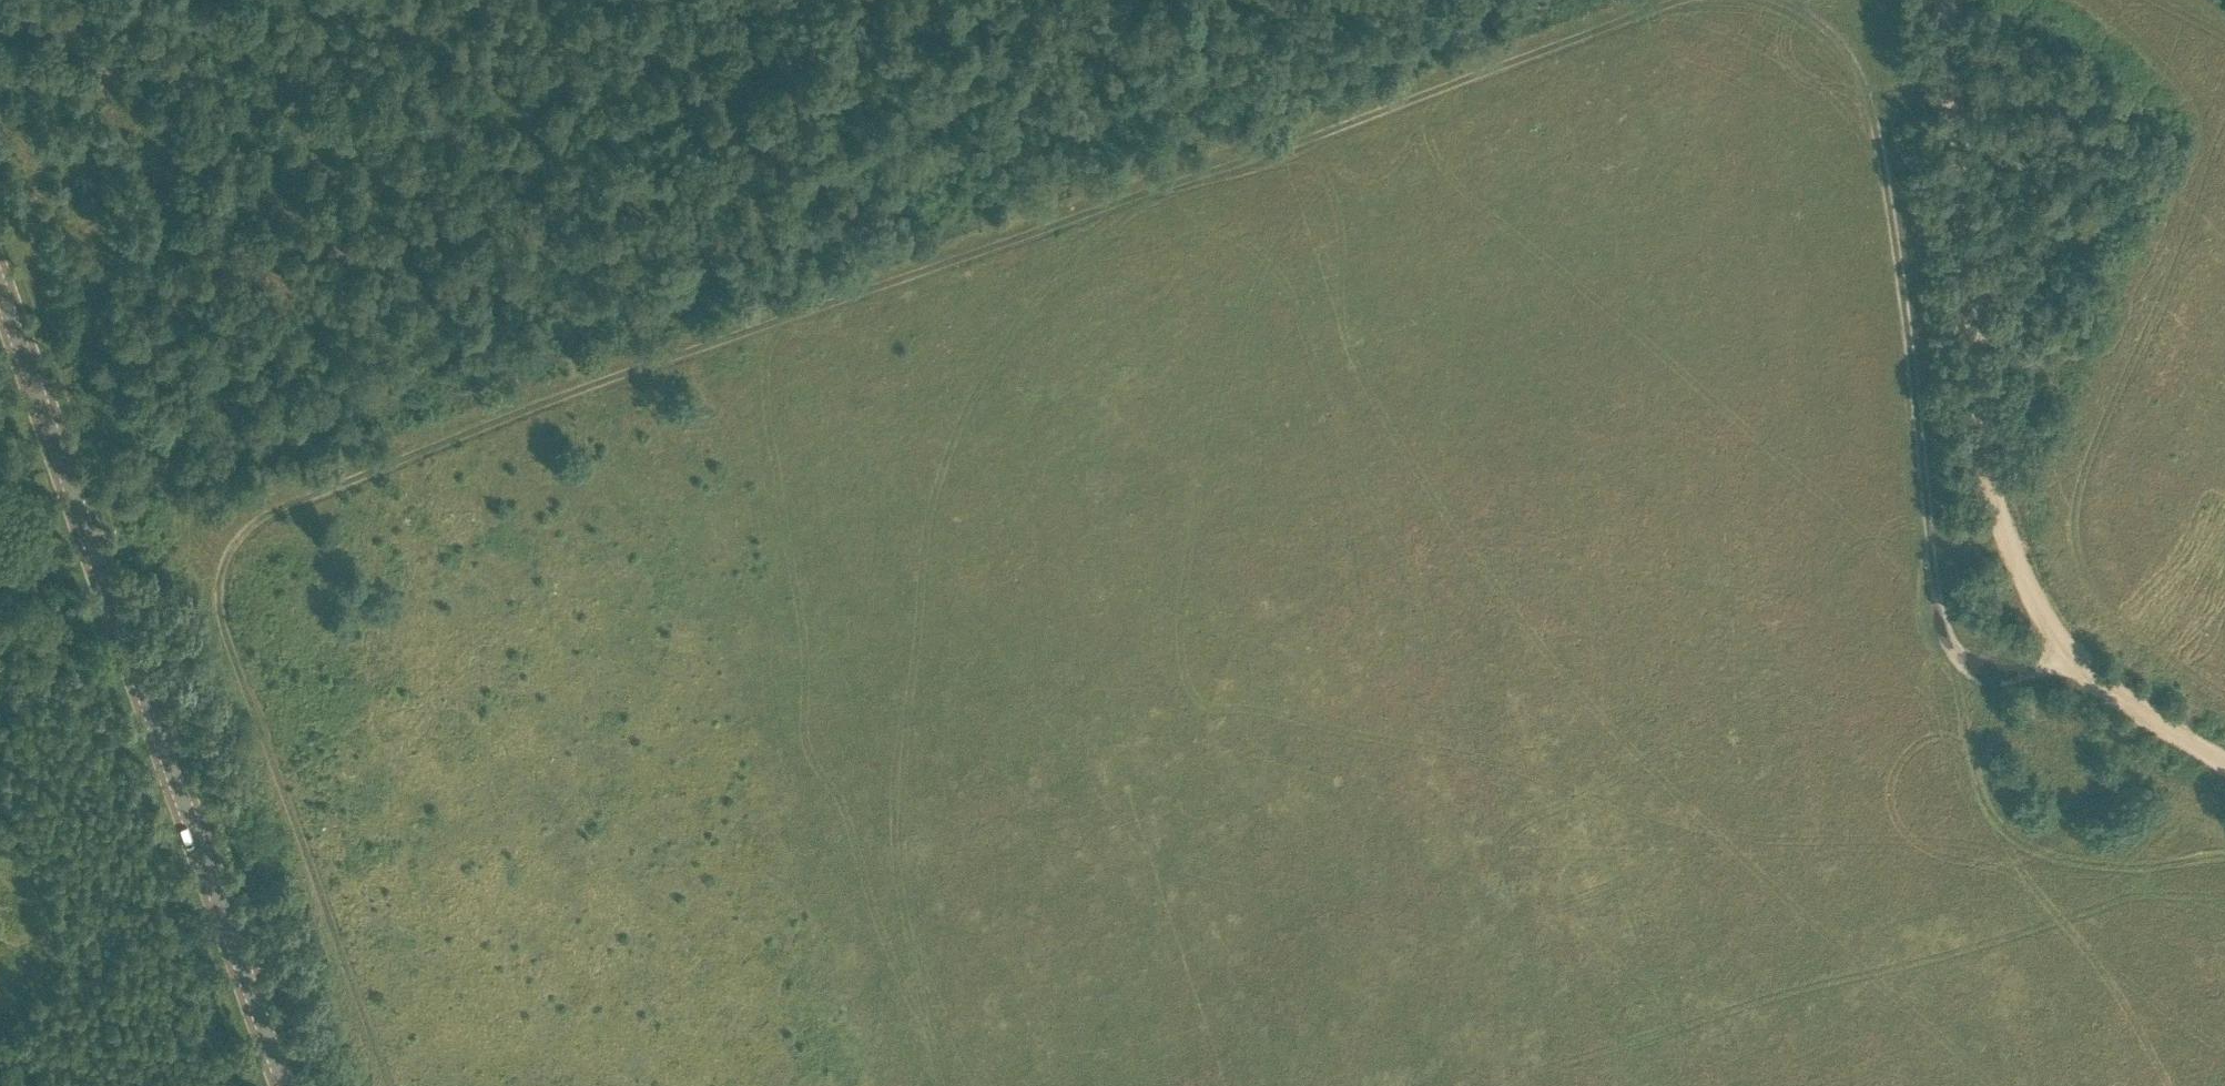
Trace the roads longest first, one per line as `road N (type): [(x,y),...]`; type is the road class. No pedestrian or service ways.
road 1 (track): [(390,1085),(227,646),(215,580),(232,527),(725,335),(1681,0)]
road 2 (track): [(2224,760),(2095,681),(2041,619),(2006,540),(1950,0)]
road 3 (secondary): [(285,1085),(0,289)]
road 4 (track): [(1779,0),(1813,17),(1842,45),(1871,108),(1926,416),(1947,628),(1984,675),(2001,677),(2068,651)]

